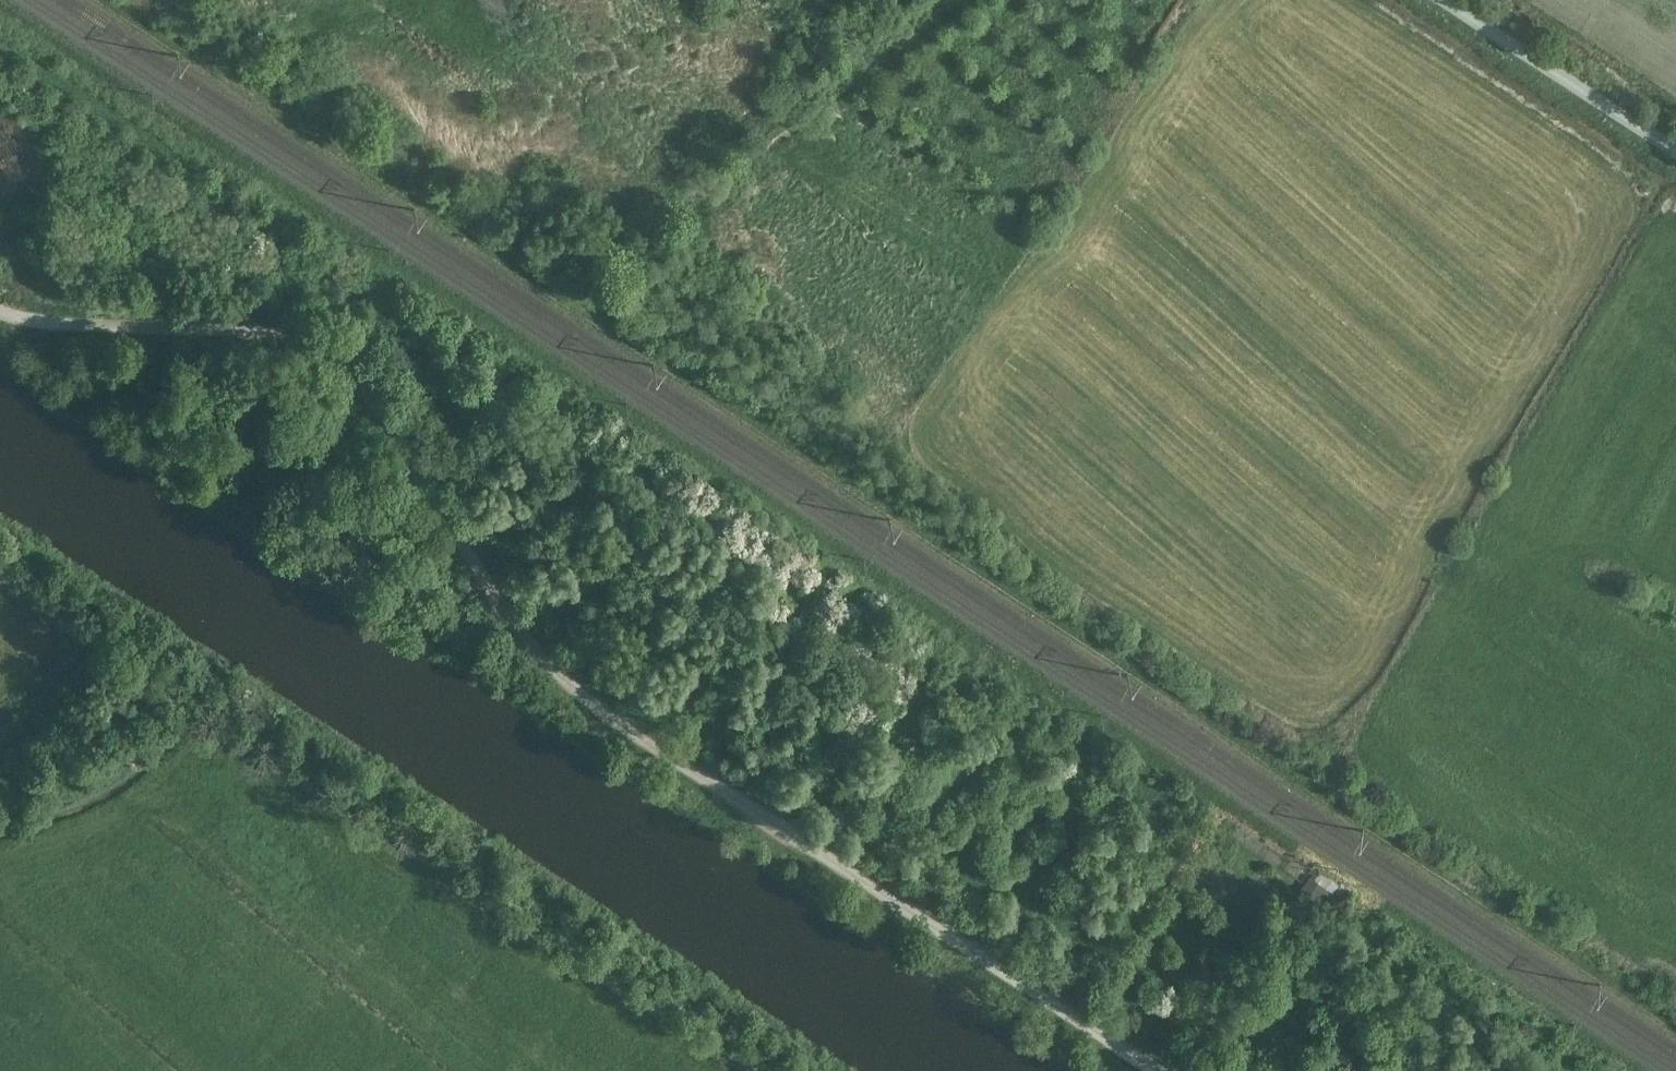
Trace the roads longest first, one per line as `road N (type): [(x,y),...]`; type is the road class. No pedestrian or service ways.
road 1 (track): [(1158,1070),(547,677),(386,419),(352,373),(315,340),(0,319)]
road 2 (unclassified): [(1675,154),(1437,0)]

